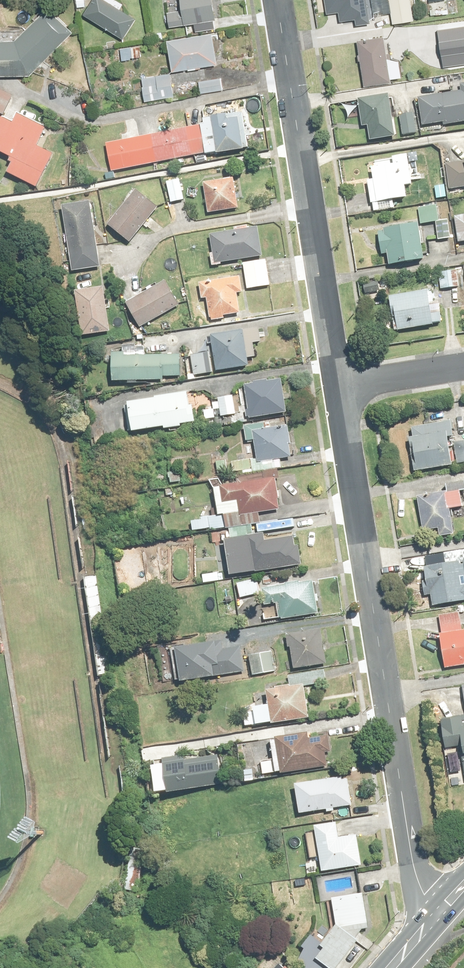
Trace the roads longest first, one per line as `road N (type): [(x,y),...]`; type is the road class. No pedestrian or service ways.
road 1 (residential): [(338,387),(412,860),(437,908)]
road 2 (residential): [(278,0),(338,387)]
road 3 (residential): [(463,367),(338,387)]

